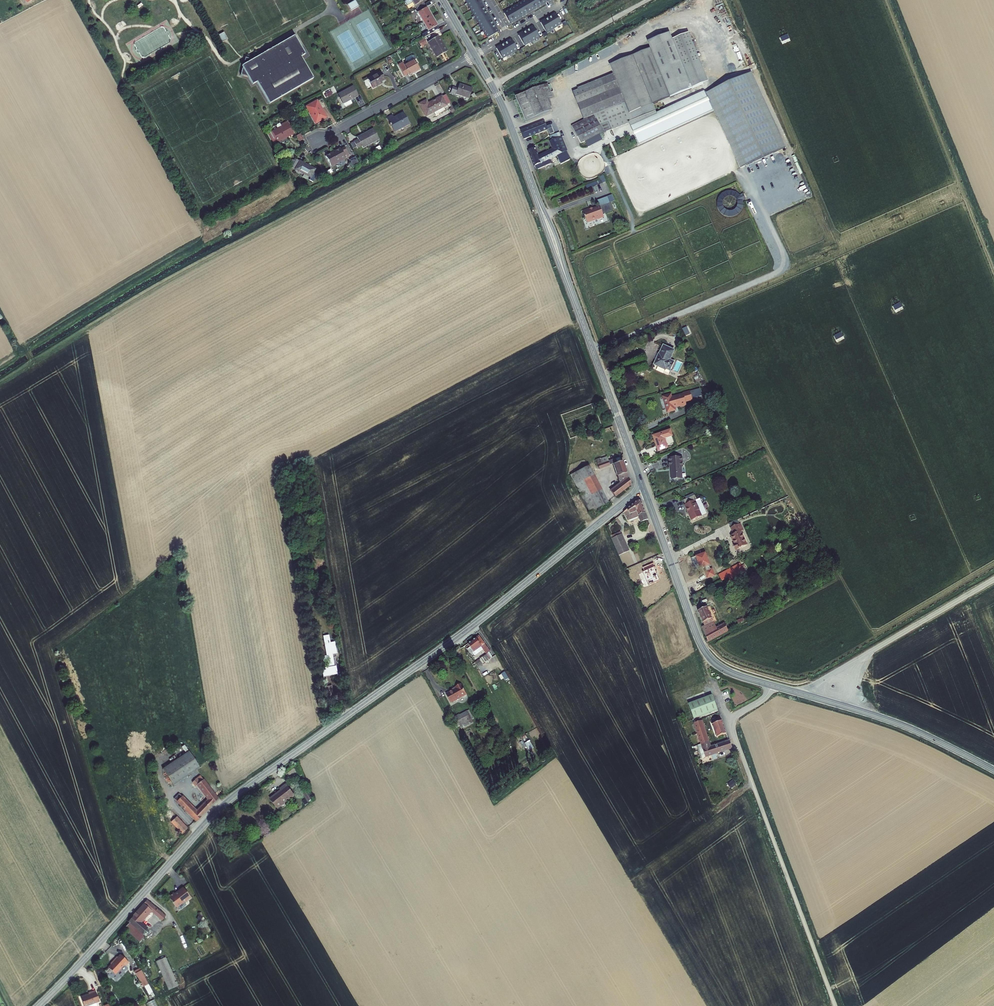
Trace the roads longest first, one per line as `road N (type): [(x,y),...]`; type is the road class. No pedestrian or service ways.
road 1 (tertiary): [(643,487),(476,624),(228,801),(39,1005)]
road 2 (secondary): [(643,487),(503,106),(475,55)]
road 3 (unclassified): [(729,721),(835,1005)]
road 4 (secondary): [(771,685),(724,670),(704,651),(643,487)]
road 5 (unclassified): [(993,579),(858,659),(832,702)]
road 6 (residential): [(314,142),(475,55)]
road 7 (track): [(493,86),(646,0)]
road 8 (secondary): [(993,770),(832,702)]

